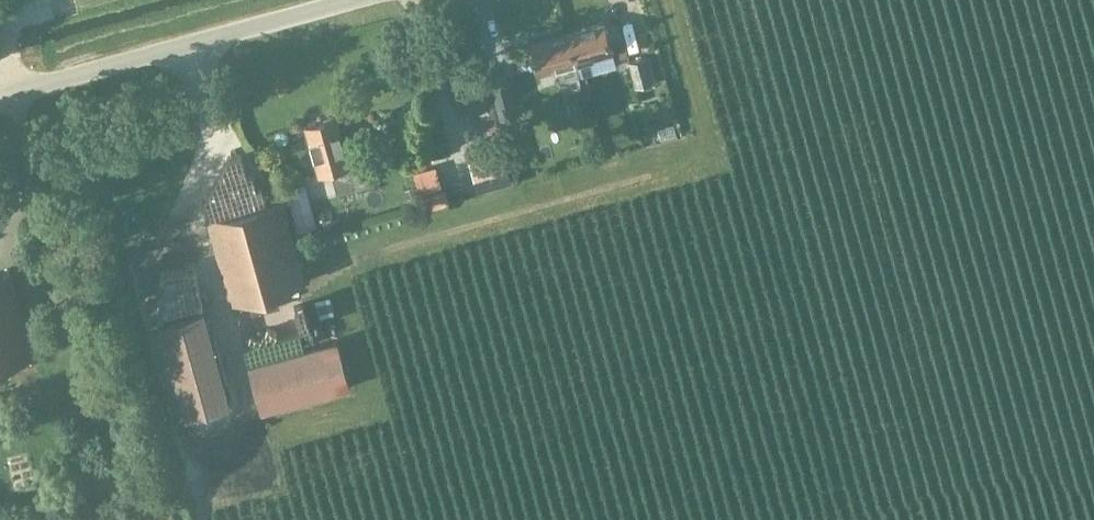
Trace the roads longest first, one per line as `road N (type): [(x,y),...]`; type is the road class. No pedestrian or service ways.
road 1 (unclassified): [(0,97),(353,0)]

